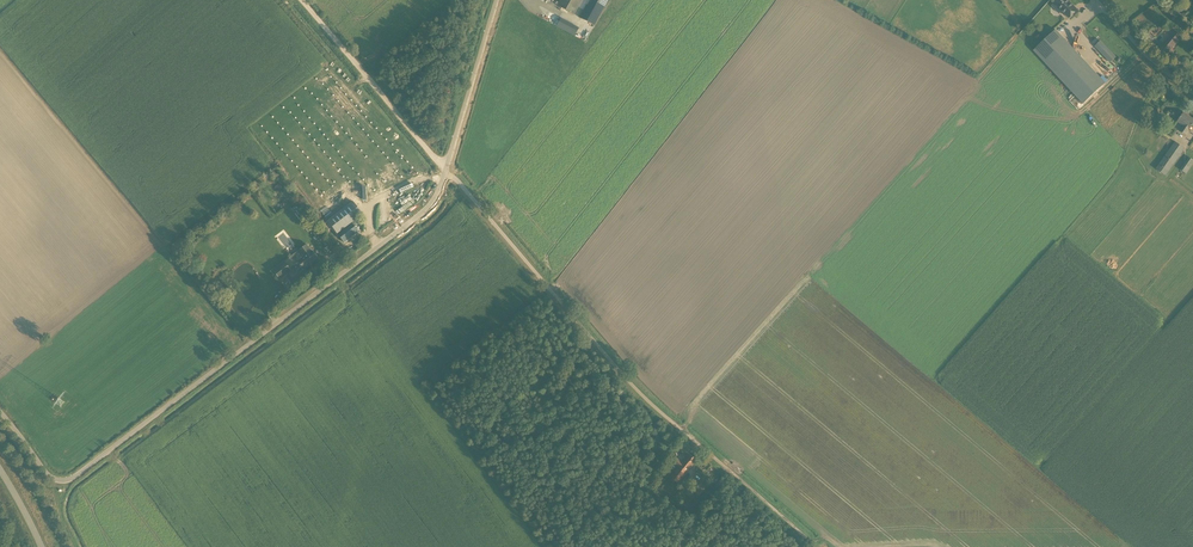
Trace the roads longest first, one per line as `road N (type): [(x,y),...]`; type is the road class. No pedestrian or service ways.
road 1 (unclassified): [(0,412),(53,474),(73,478),(424,208),(446,168)]
road 2 (unclassified): [(715,460),(631,389),(446,168)]
road 3 (track): [(300,0),(446,168)]
road 4 (unclassified): [(446,168),(496,0)]
road 5 (unclassified): [(1192,87),(1098,0)]
road 6 (track): [(810,543),(715,460)]

